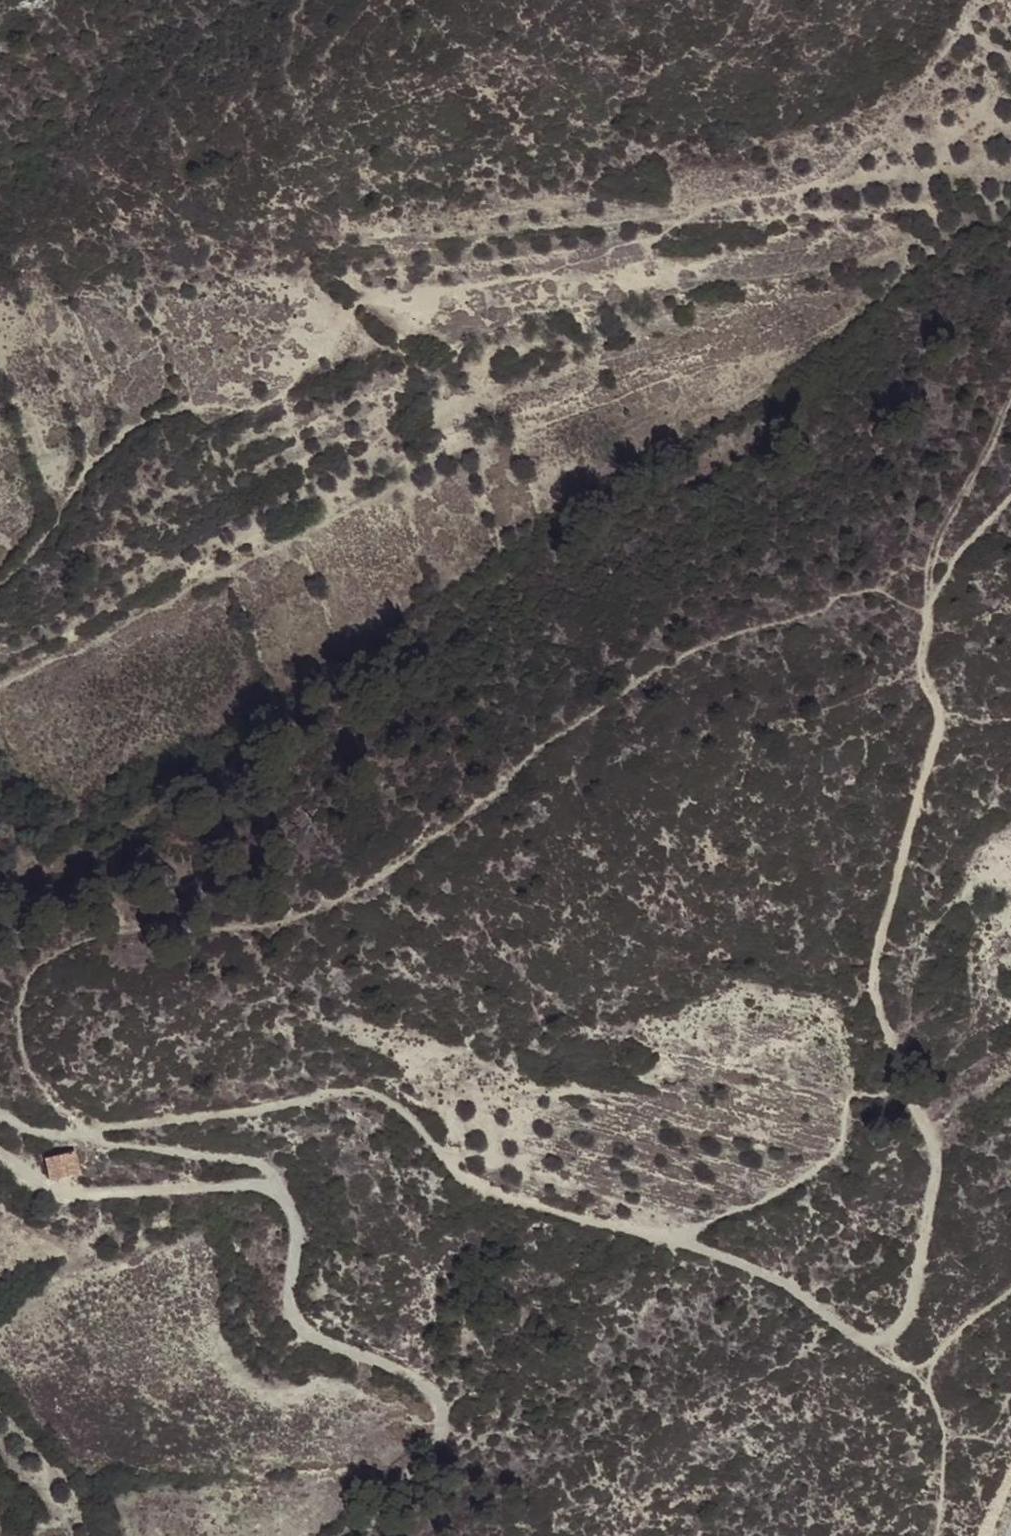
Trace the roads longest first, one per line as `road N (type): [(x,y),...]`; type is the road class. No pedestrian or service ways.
road 1 (track): [(362,1535),(385,1492),(440,1439),(439,1397),(417,1379),(299,1331),(288,1313),(296,1230),(265,1167),(84,1138),(361,1089),(413,1120),(480,1184),(730,1256),(863,1340),(903,1326),(939,1160),(888,1045),(876,935),(944,727),(920,663),(935,561),(1010,386)]
road 2 (track): [(0,1154),(56,1189),(278,1187)]

